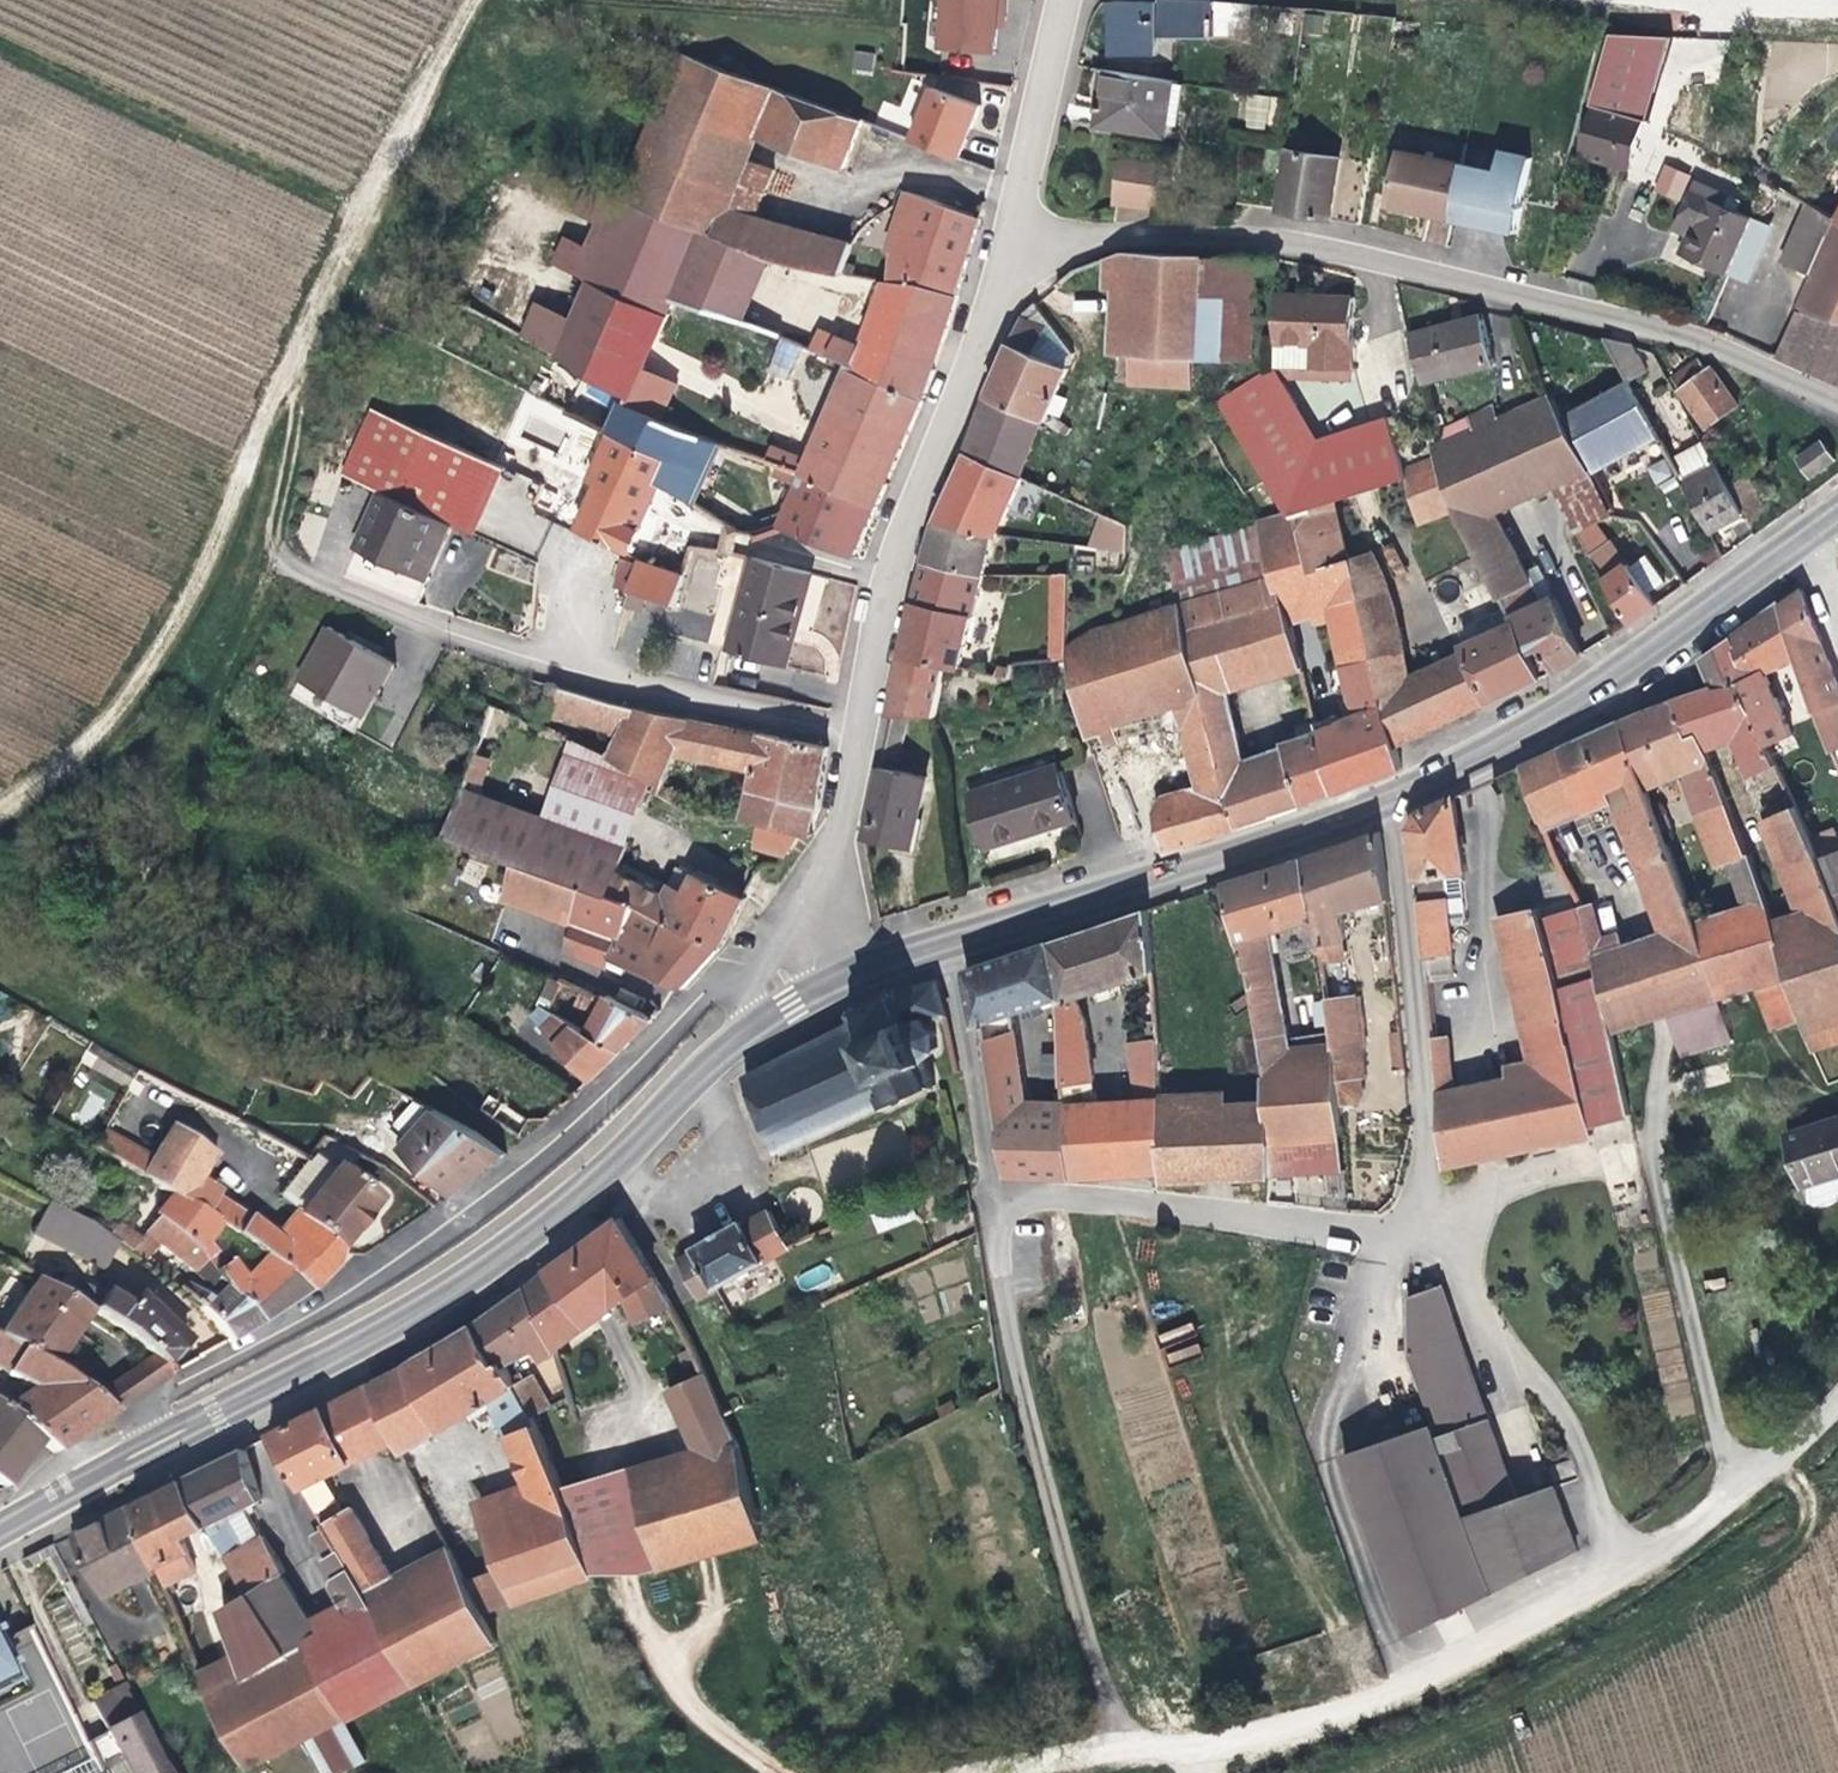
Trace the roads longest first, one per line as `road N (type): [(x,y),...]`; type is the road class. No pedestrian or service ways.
road 1 (residential): [(62,1489),(118,1428),(374,1273),(526,1166),(707,998),(828,942)]
road 2 (track): [(460,0),(352,191),(180,594),(105,703),(0,802)]
road 3 (primary): [(62,1489),(411,1304),(526,1222),(658,1096),(823,978)]
road 4 (residential): [(984,1200),(1085,1197),(1383,1239),(1422,1125),(1407,951),(1381,798)]
road 5 (unclassified): [(1837,1398),(1729,1502),(1616,1565),(1177,1753)]
road 6 (unclassified): [(828,942),(866,675),(908,498),(1003,240)]
road 7 (residential): [(1116,1752),(1009,1356),(984,1200)]
road 8 (residential): [(1003,240),(1164,229),(1254,233),(1526,293)]
road 9 (primary): [(1381,798),(1664,644),(1814,535)]
road 10 (primary): [(944,941),(1381,798)]
road 11 (residential): [(1526,293),(1698,338),(1837,414)]
road 12 (residential): [(1598,35),(1526,293)]
road 13 (residential): [(944,941),(984,1200)]
road 14 (unclassified): [(1003,240),(1039,109),(1051,0)]
road 15 (primary): [(823,978),(944,941)]

